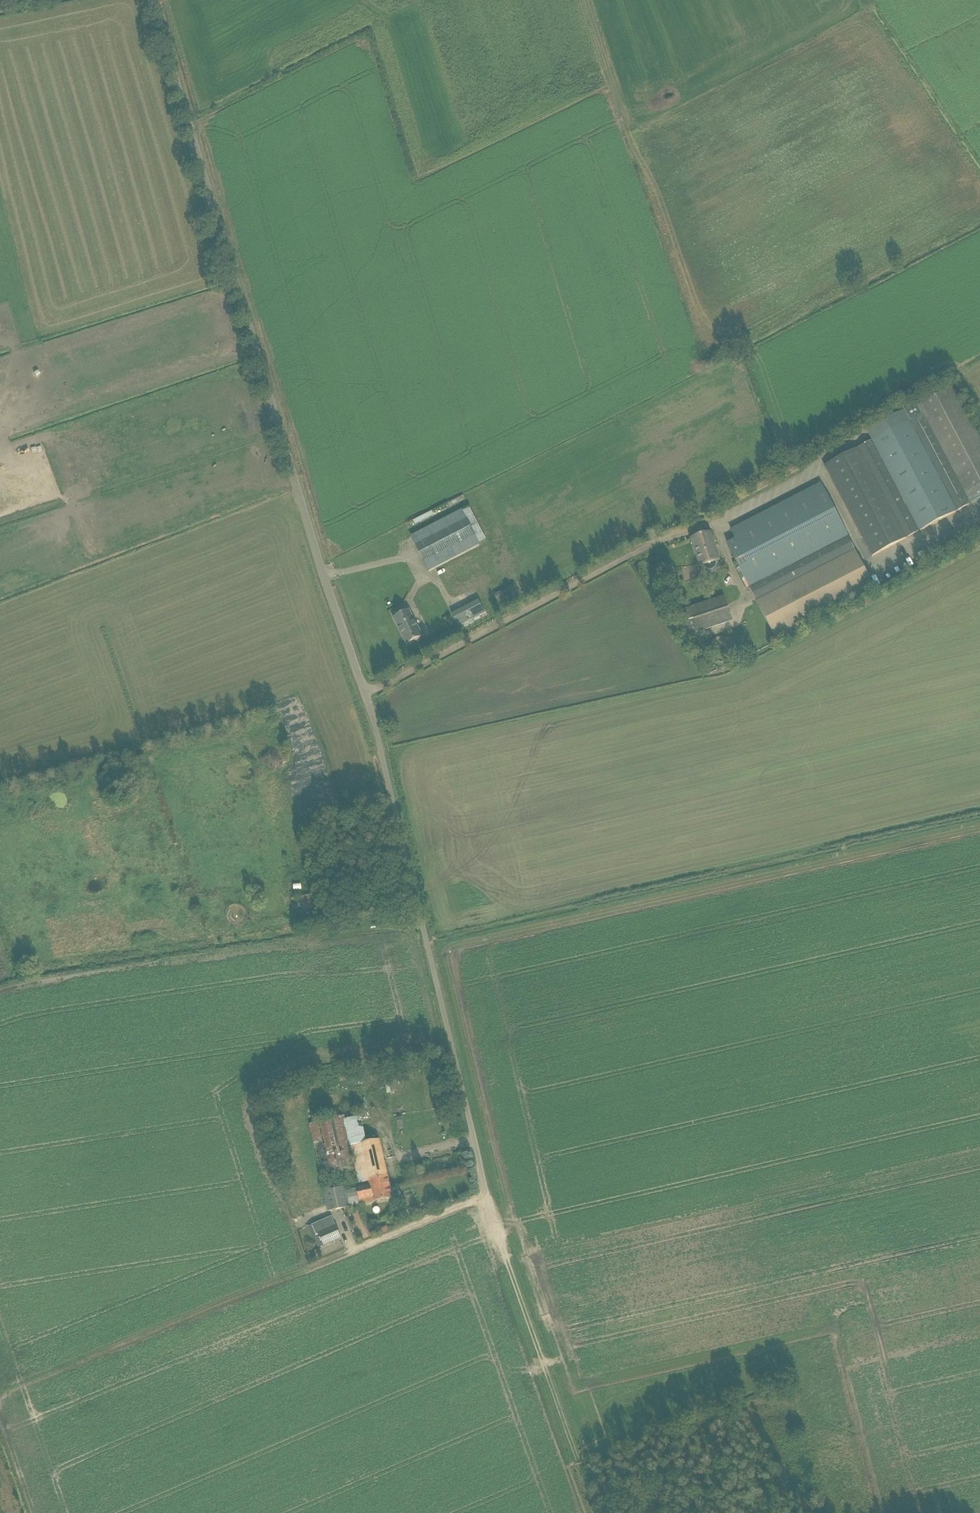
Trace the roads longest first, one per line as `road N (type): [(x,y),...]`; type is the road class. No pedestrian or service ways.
road 1 (unclassified): [(487,1194),(367,689),(303,510),(151,0)]
road 2 (track): [(0,1396),(487,1194)]
road 3 (track): [(596,1512),(487,1194)]
road 4 (track): [(587,0),(627,125)]

